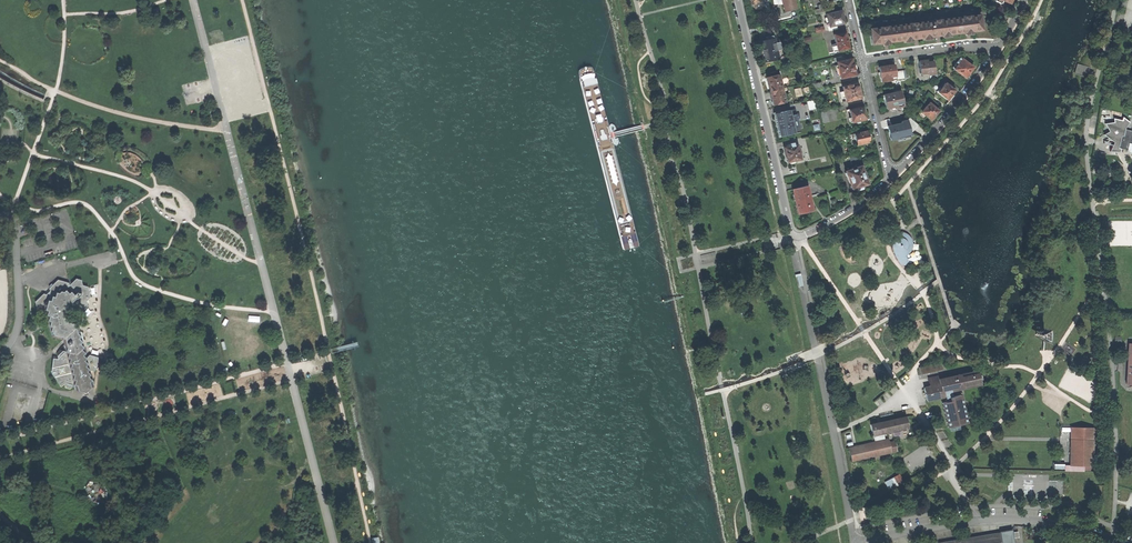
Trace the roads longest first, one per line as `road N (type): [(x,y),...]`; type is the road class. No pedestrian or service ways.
road 1 (residential): [(738,0),(791,231),(812,231),(890,174)]
road 2 (residential): [(1128,542),(1018,518),(856,542)]
road 3 (residential): [(890,174),(995,47)]
road 4 (unclassified): [(0,353),(20,316),(16,220),(0,216)]
road 5 (residential): [(862,57),(995,47)]
road 6 (residential): [(862,57),(890,174)]

